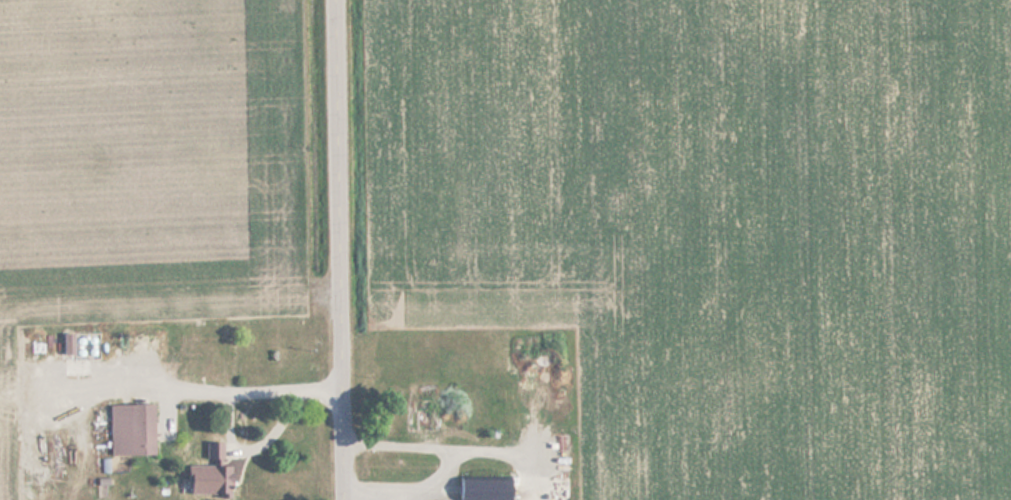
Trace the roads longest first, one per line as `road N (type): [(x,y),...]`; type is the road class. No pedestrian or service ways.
road 1 (residential): [(346,499),(339,0)]

